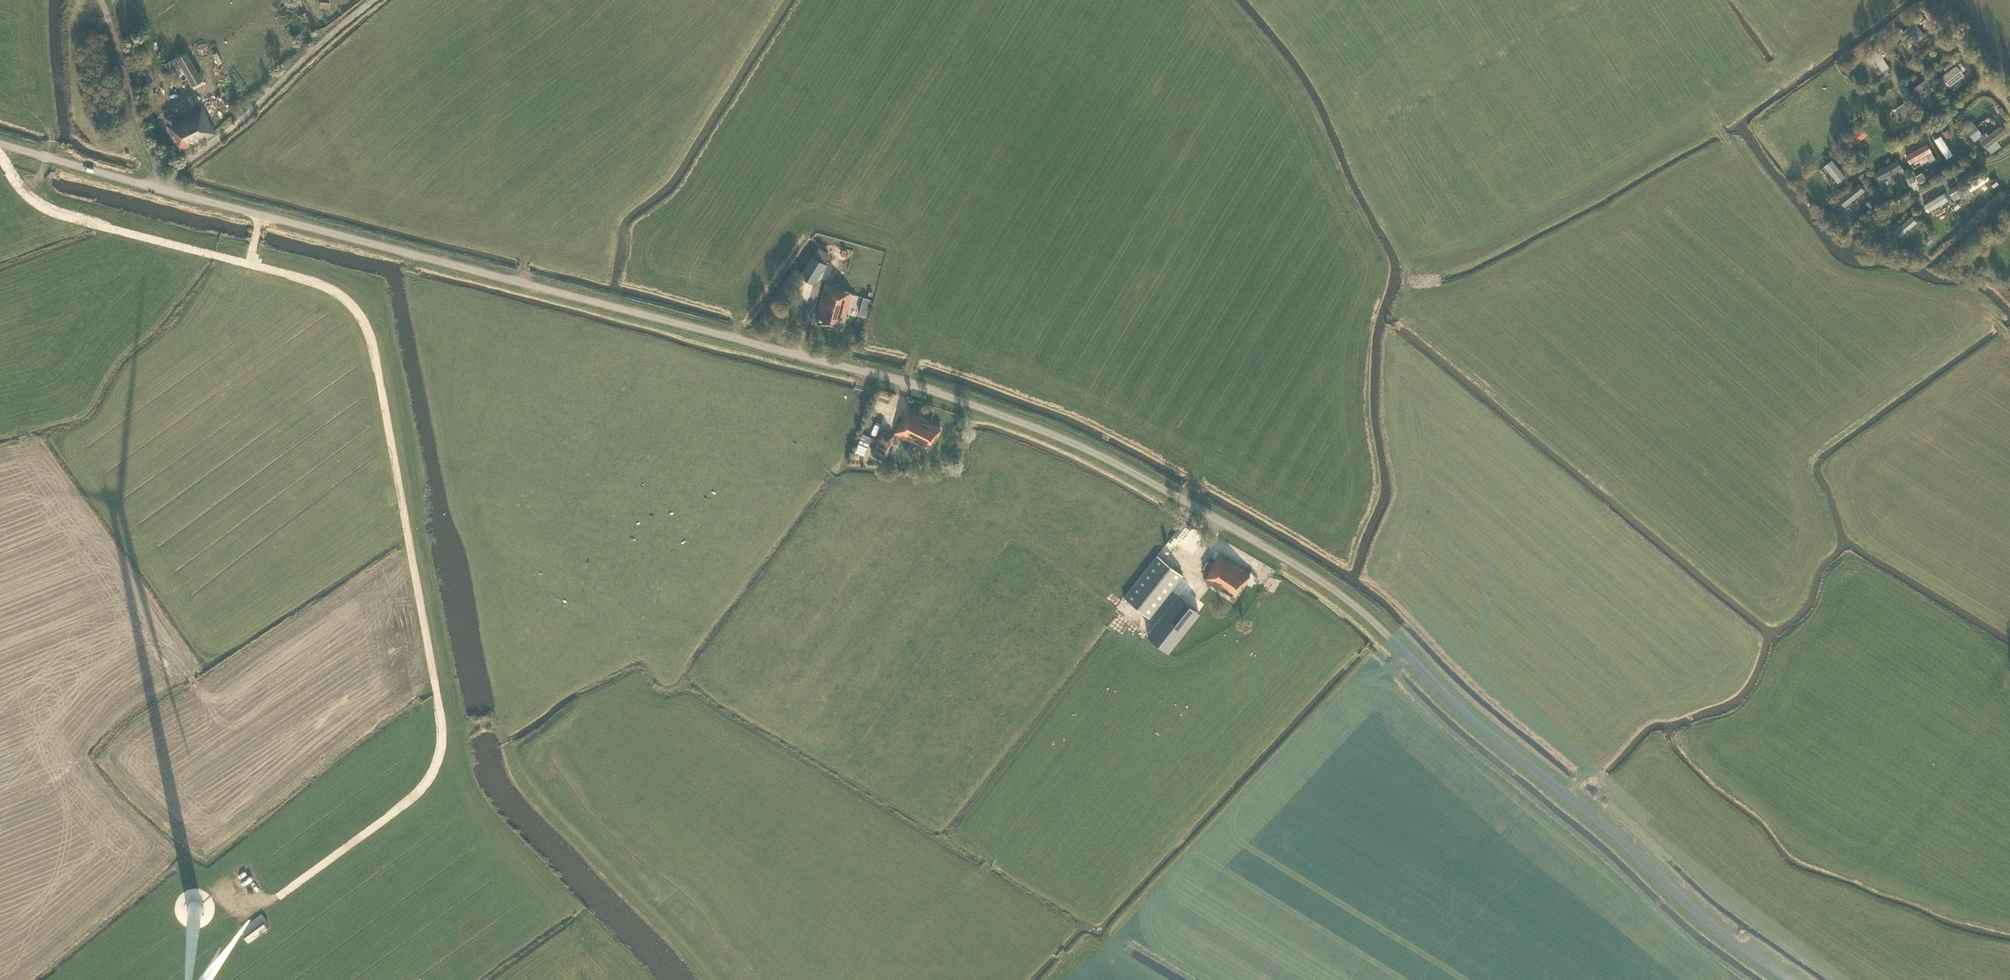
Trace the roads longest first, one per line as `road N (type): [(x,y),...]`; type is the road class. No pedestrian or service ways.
road 1 (unclassified): [(1789,979),(1710,925),(1470,717),(1347,598),(1085,447),(904,382),(0,143)]

